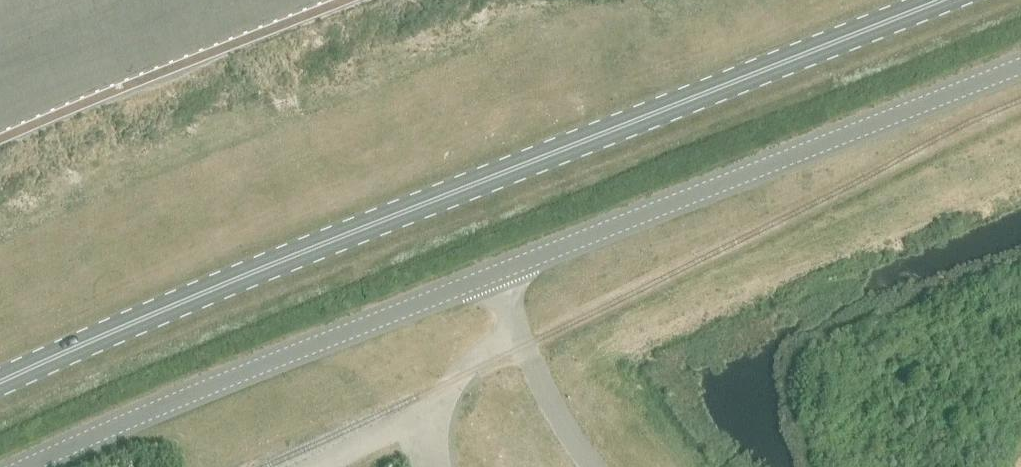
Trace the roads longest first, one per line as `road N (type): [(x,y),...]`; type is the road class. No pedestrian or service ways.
road 1 (primary): [(0,384),(428,198),(932,0)]
road 2 (tertiary): [(495,274),(1020,70)]
road 3 (tertiary): [(36,466),(495,274)]
road 4 (unclassified): [(596,466),(522,348),(495,274)]

